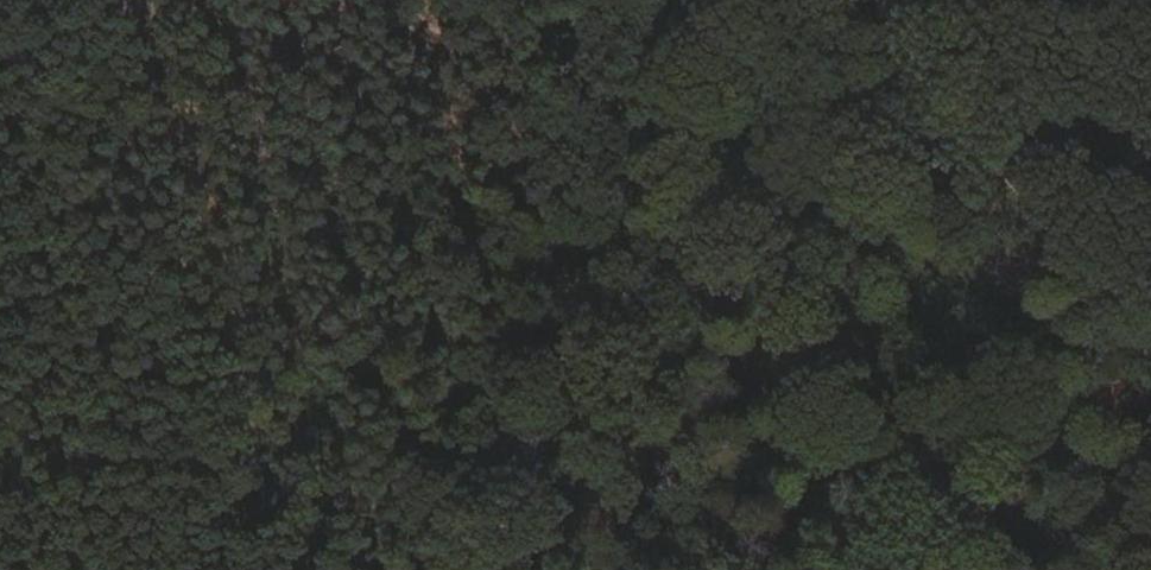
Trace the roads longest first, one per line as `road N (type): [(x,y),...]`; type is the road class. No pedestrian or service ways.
road 1 (track): [(855,0),(1150,352)]

